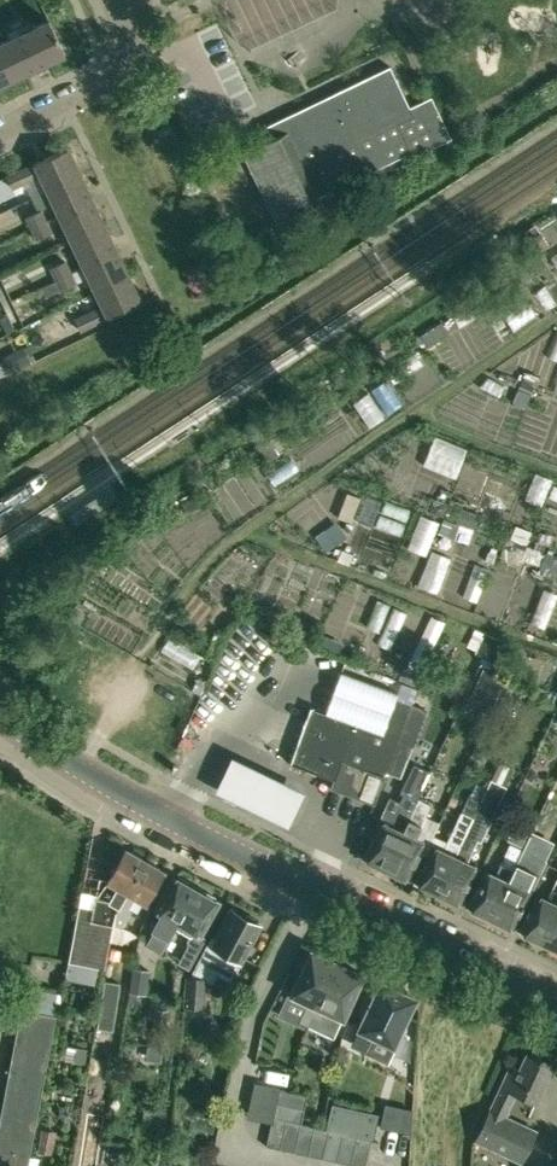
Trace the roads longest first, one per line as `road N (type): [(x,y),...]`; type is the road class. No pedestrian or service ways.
road 1 (tertiary): [(556,1004),(150,807),(0,717)]
road 2 (residential): [(111,0),(130,43),(120,71),(0,134)]

